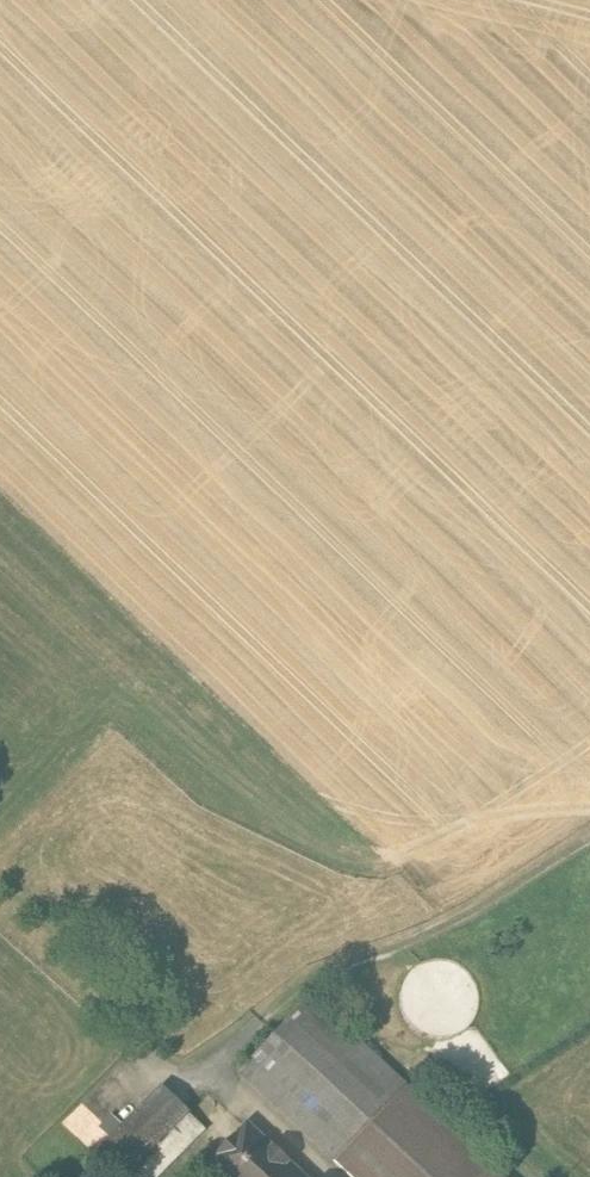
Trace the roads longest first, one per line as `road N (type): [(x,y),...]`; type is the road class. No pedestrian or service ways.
road 1 (track): [(589,839),(485,906),(296,989),(267,1015),(225,1079)]

